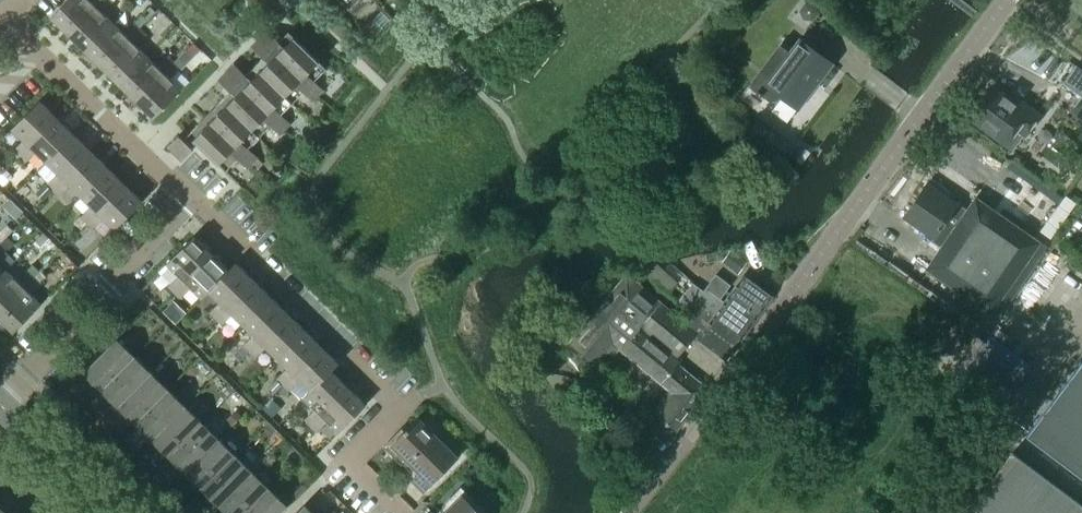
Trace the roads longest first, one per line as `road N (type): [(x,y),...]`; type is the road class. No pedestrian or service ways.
road 1 (unclassified): [(628,512),(1006,0)]
road 2 (residential): [(406,512),(349,456),(397,407),(192,198)]
road 3 (residential): [(0,399),(192,198)]
road 4 (residential): [(192,198),(40,51)]
road 5 (tertiary): [(110,512),(0,404)]

